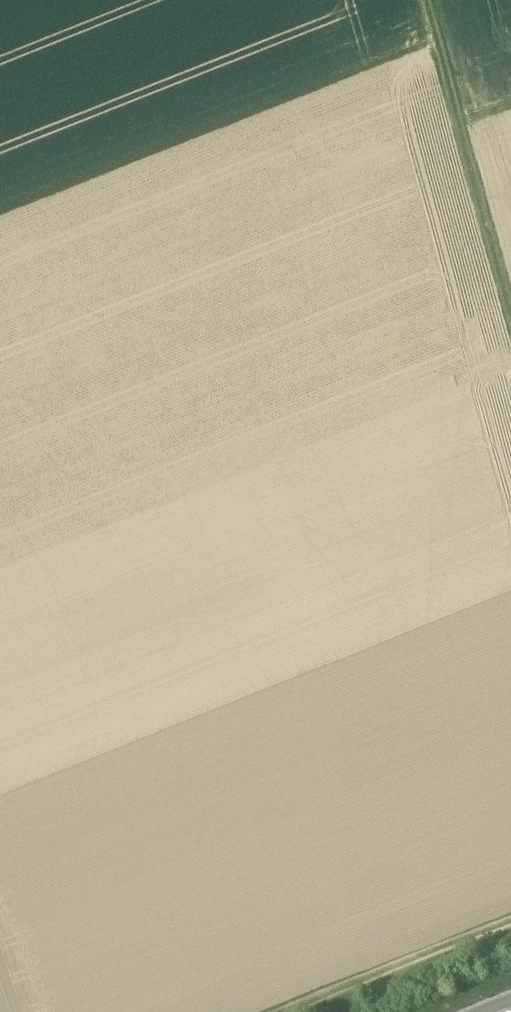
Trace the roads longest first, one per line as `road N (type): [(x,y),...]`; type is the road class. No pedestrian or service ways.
road 1 (track): [(423,0),(510,314)]
road 2 (track): [(278,1011),(510,919)]

